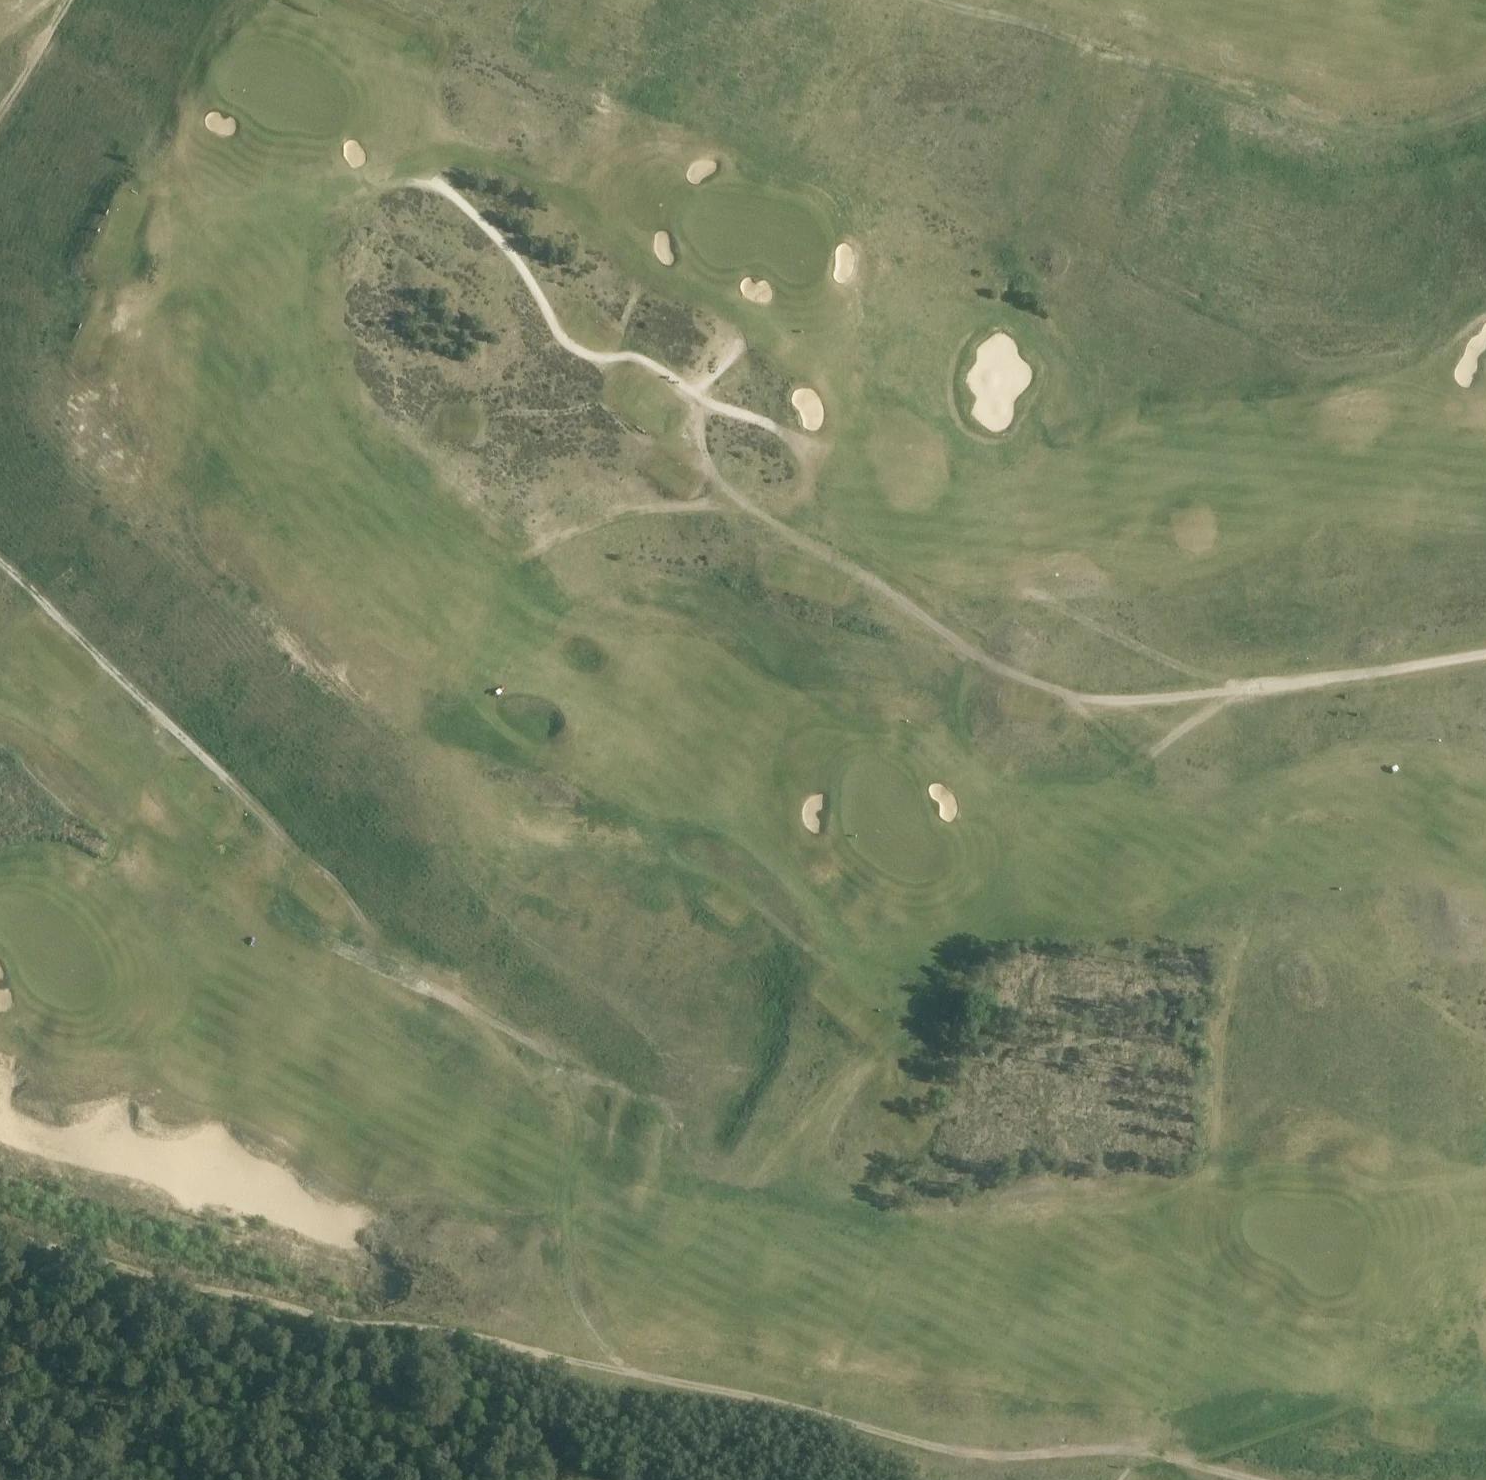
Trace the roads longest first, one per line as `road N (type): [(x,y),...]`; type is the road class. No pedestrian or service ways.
road 1 (track): [(1485,649),(1231,690),(1076,702),(986,666),(887,582),(785,513),(731,503),(705,459),(709,400),(629,356),(593,357),(562,345),(538,283),(432,176)]
road 2 (track): [(0,1225),(282,1303),(1008,1461),(1146,1451),(1252,1479)]
road 3 (track): [(645,1376),(593,1331),(567,1267),(581,1120),(559,1061),(395,955),(356,897),(82,642),(0,554)]
road 4 (track): [(933,0),(1366,133),(1485,107)]
road 5 (track): [(0,110),(66,0)]

